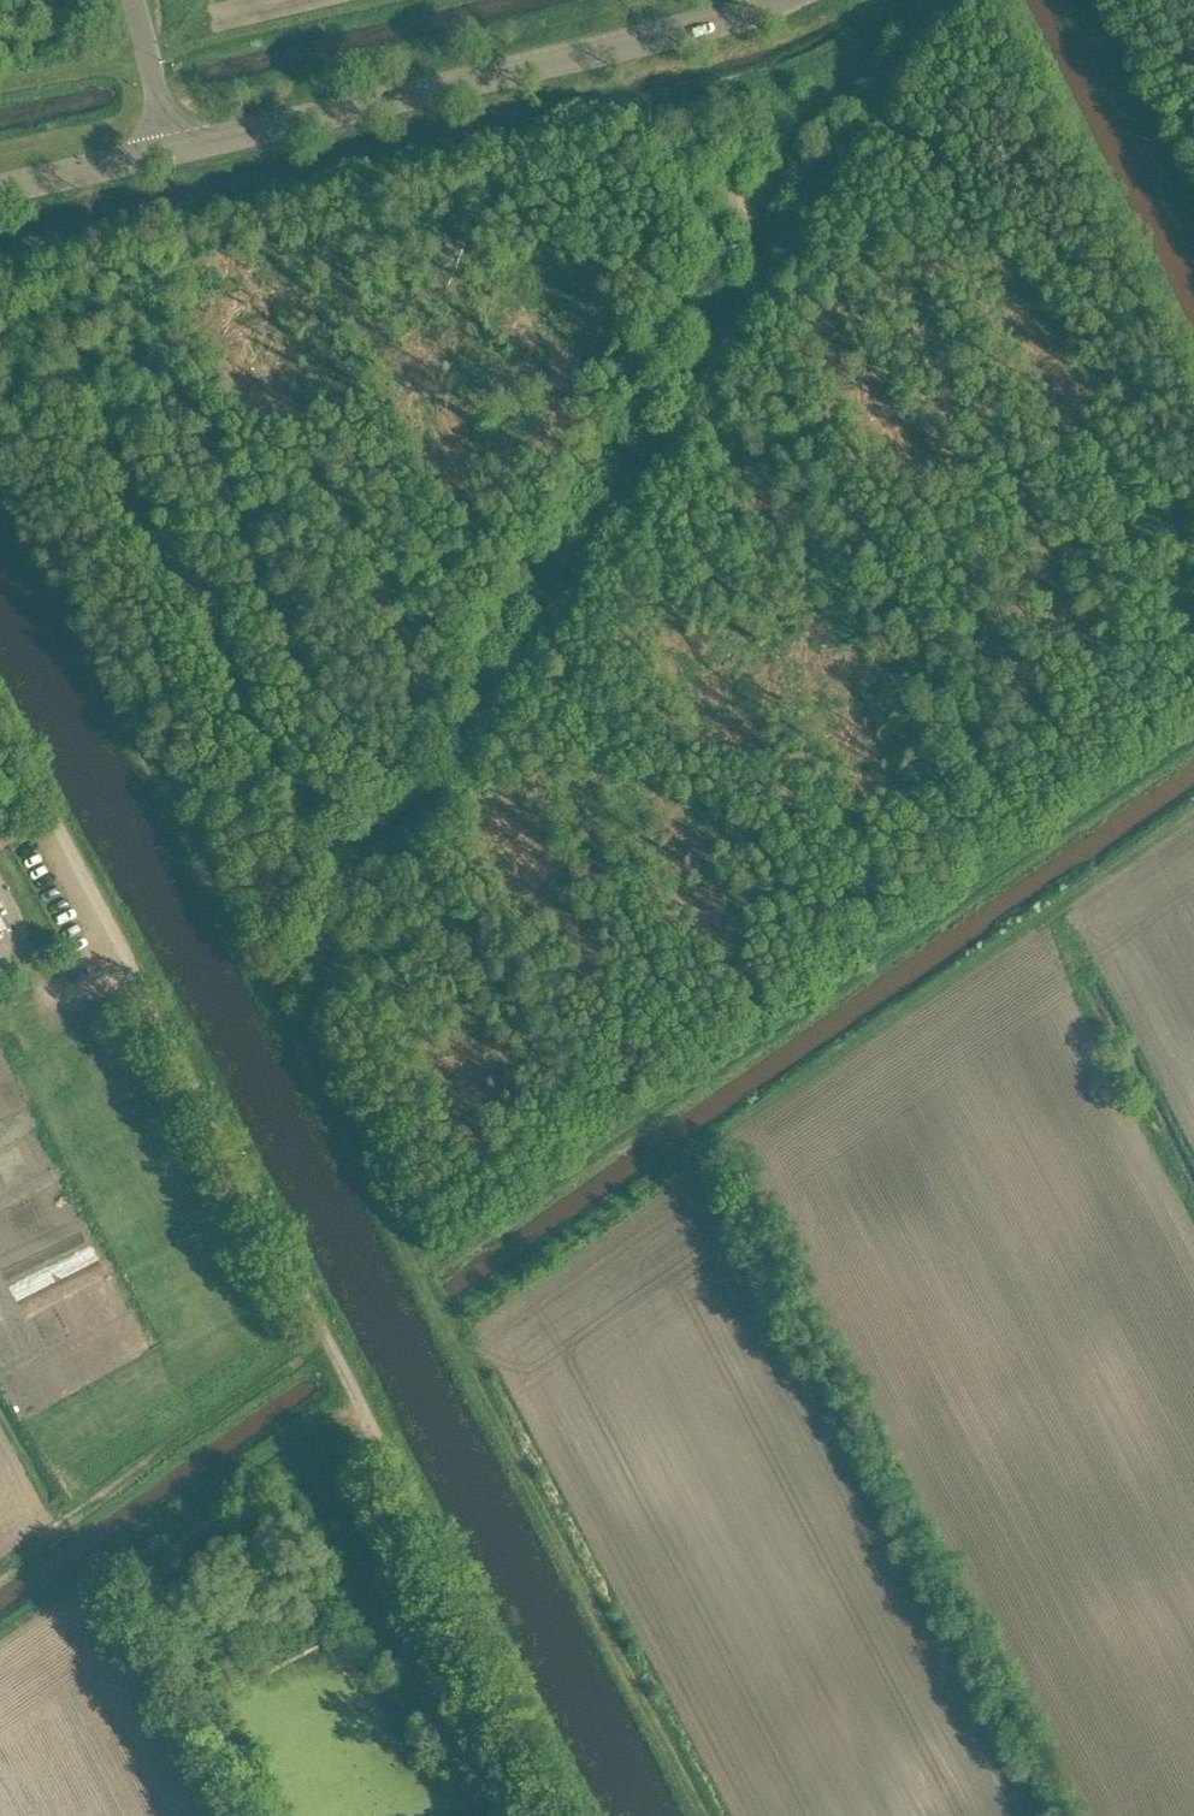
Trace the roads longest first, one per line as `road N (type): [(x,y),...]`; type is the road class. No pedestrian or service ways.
road 1 (tertiary): [(180,153),(795,0)]
road 2 (unclassified): [(154,1006),(0,716)]
road 3 (tertiary): [(0,195),(180,153)]
road 4 (residential): [(180,153),(133,0)]

